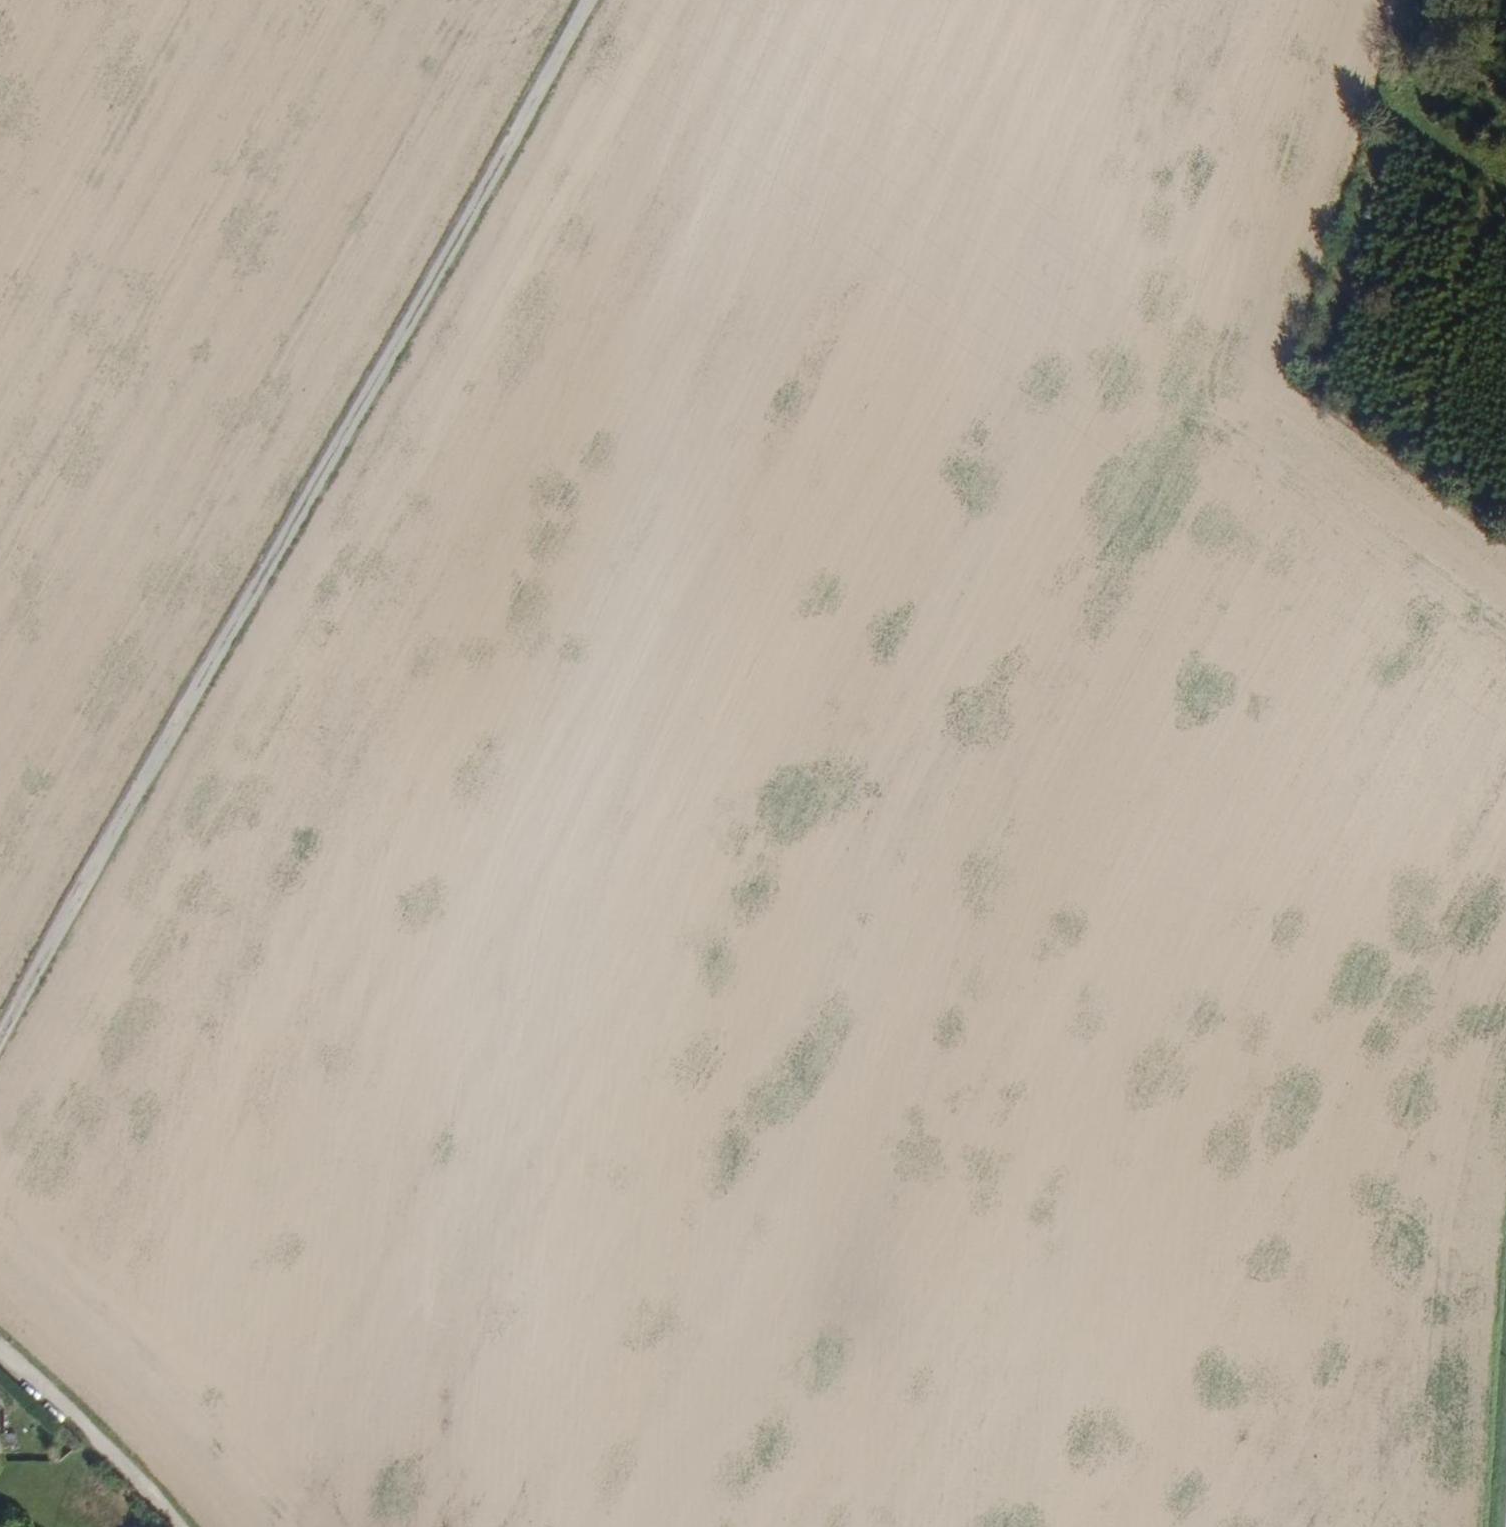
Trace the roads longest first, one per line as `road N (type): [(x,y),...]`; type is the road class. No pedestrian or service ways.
road 1 (track): [(0,1065),(569,0)]
road 2 (track): [(0,1360),(168,1526)]

